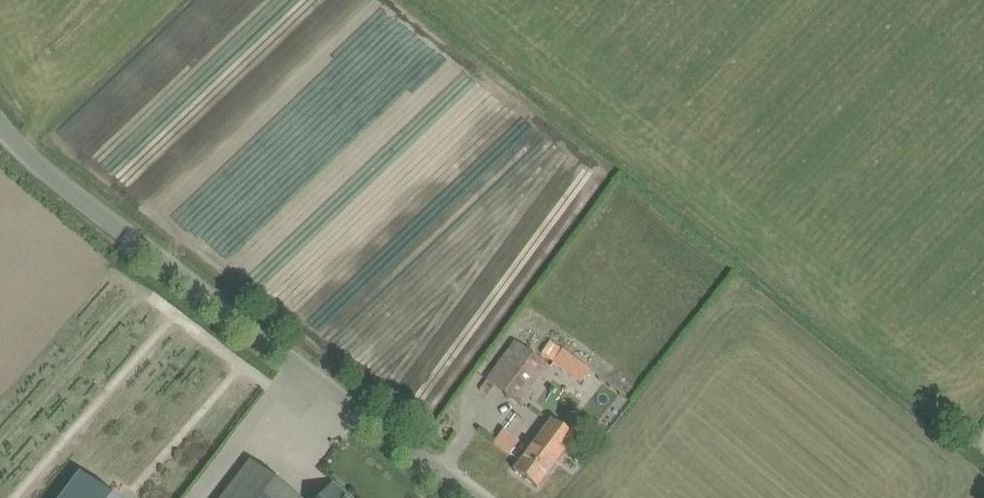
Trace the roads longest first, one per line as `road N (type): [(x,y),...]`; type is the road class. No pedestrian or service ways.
road 1 (unclassified): [(456,497),(0,138)]

